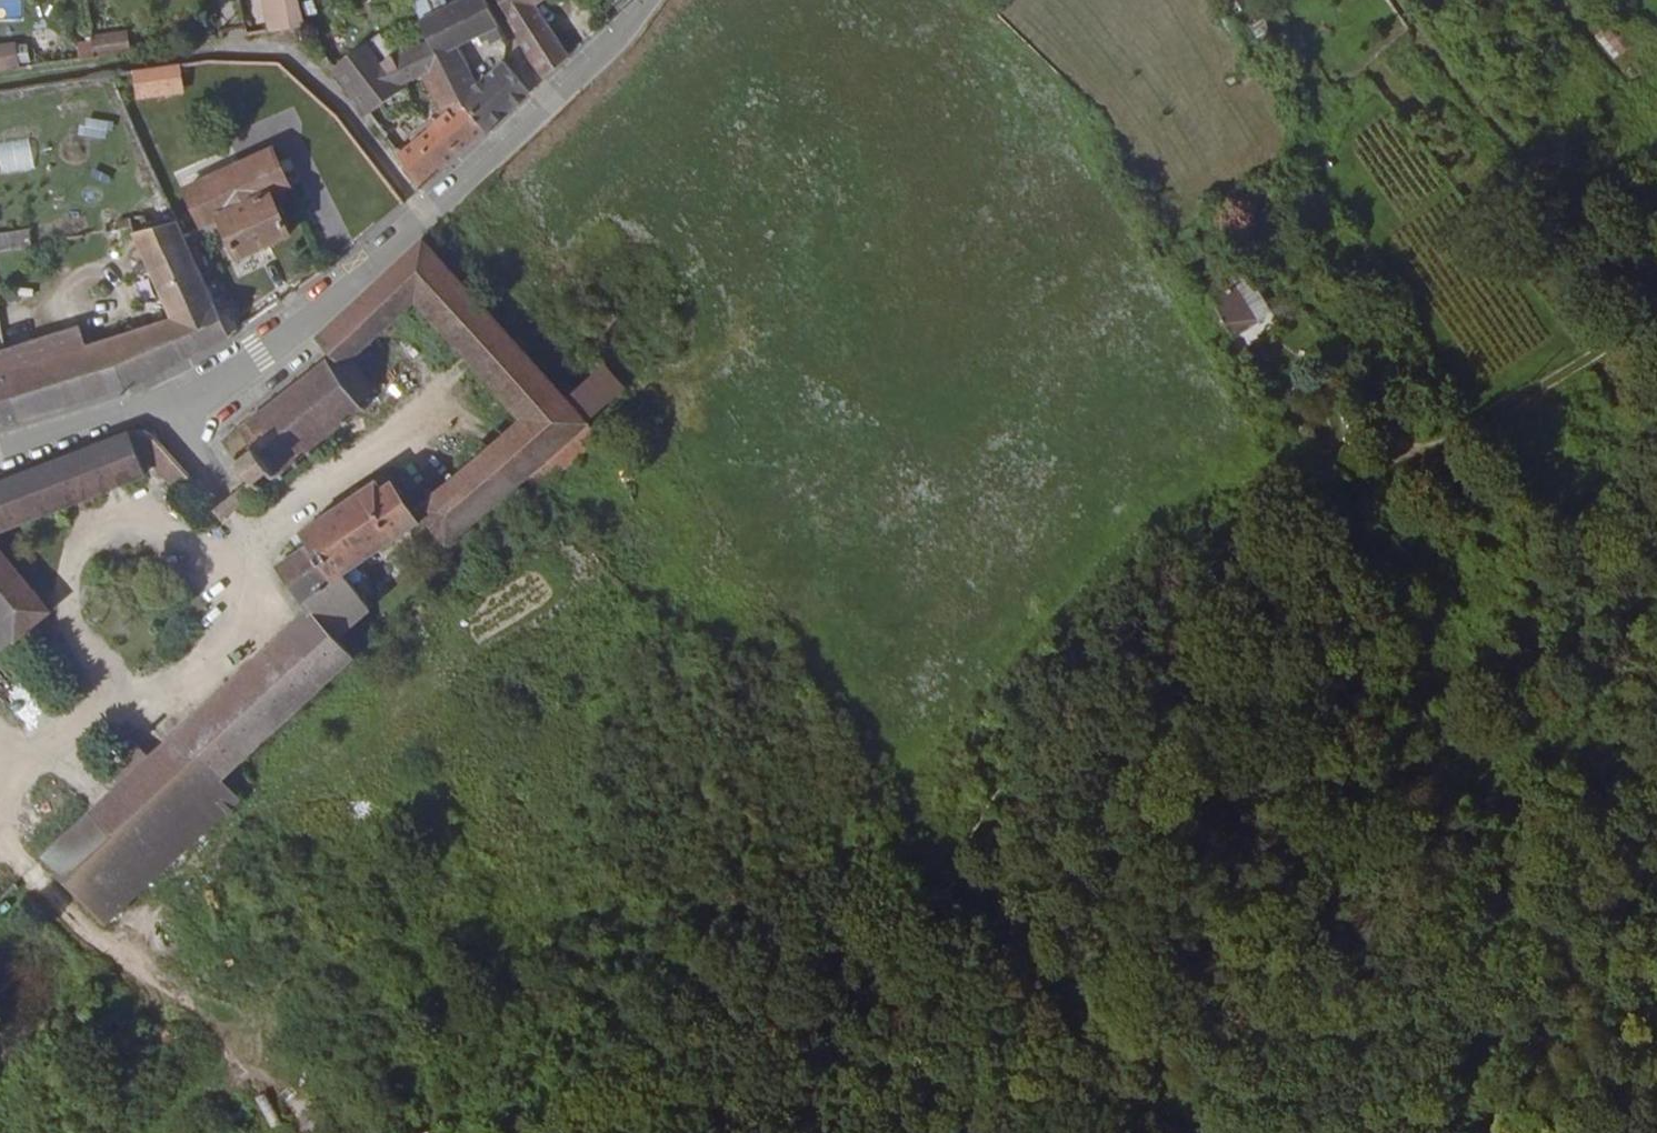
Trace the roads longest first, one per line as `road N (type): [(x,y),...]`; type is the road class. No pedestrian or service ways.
road 1 (residential): [(427,209),(286,44),(0,80)]
road 2 (unclassified): [(0,451),(143,413),(257,353),(427,209)]
road 3 (unclassified): [(427,209),(619,36),(646,0)]

